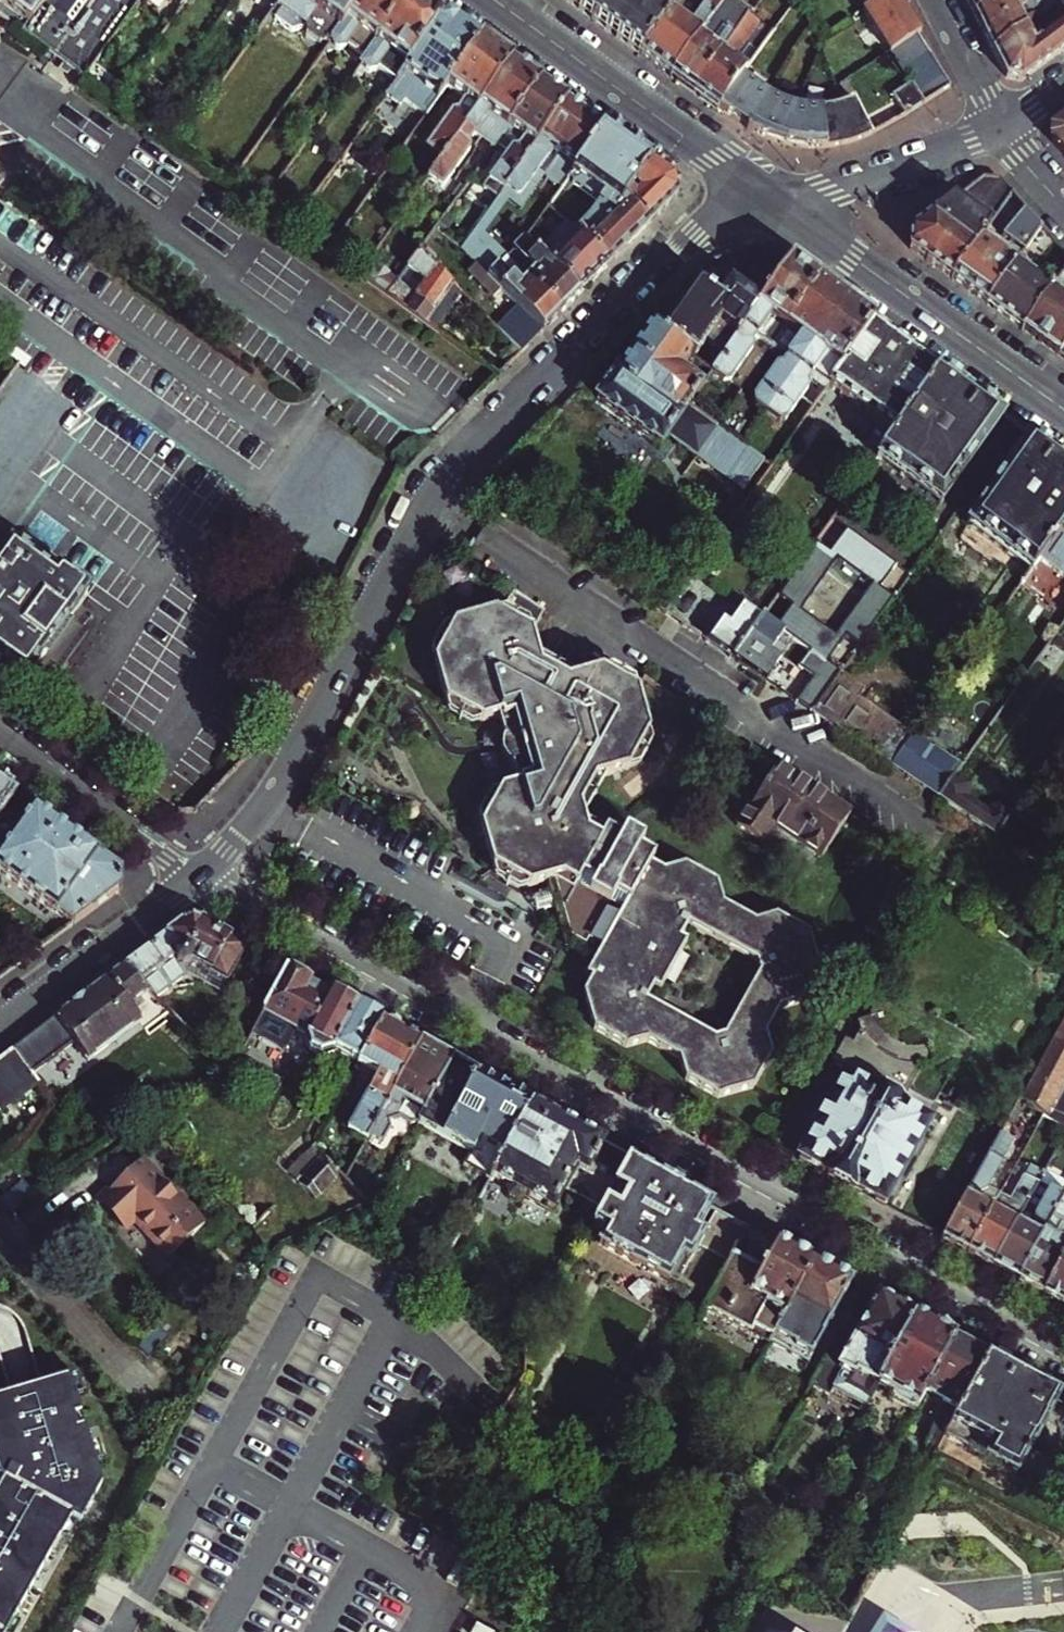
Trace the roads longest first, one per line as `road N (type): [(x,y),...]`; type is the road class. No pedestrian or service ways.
road 1 (residential): [(1063,1352),(203,871)]
road 2 (residential): [(753,187),(447,473),(417,515),(284,776),(203,871)]
road 3 (residential): [(1063,410),(784,210)]
road 4 (residential): [(753,187),(495,0)]
road 5 (residential): [(188,883),(0,1023)]
road 6 (residential): [(0,745),(188,883)]
road 7 (residential): [(999,125),(784,210)]
road 8 (residential): [(934,0),(999,125)]

